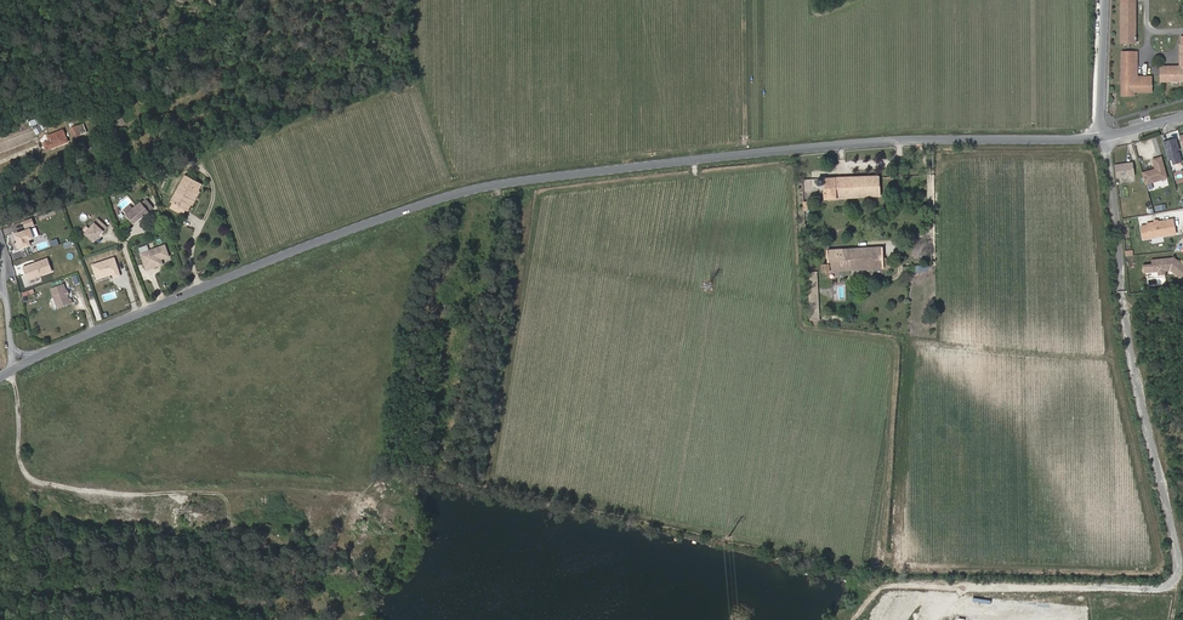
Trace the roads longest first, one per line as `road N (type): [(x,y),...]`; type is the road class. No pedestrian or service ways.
road 1 (tertiary): [(1099,136),(819,147),(477,190),(287,254),(0,378)]
road 2 (residential): [(1099,136),(1106,0)]

